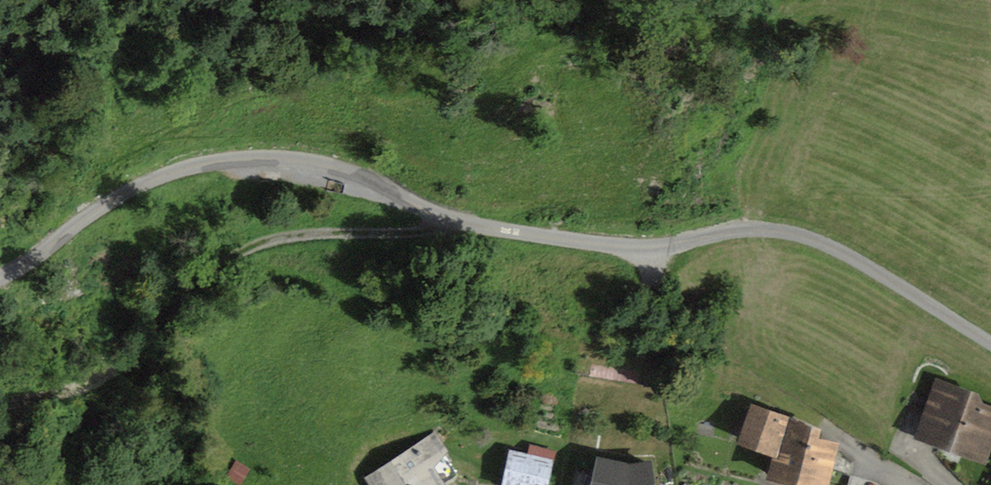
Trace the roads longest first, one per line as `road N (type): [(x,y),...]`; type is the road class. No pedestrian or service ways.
road 1 (unclassified): [(0,277),(124,193),(197,164),(283,158),(362,180),(445,220),(513,234),(646,246),(787,232),(830,244),(990,344)]
road 2 (track): [(819,422),(690,352),(453,319),(216,269)]
road 3 (track): [(0,405),(100,382),(216,269),(253,245),(304,234),(428,233),(445,220)]

